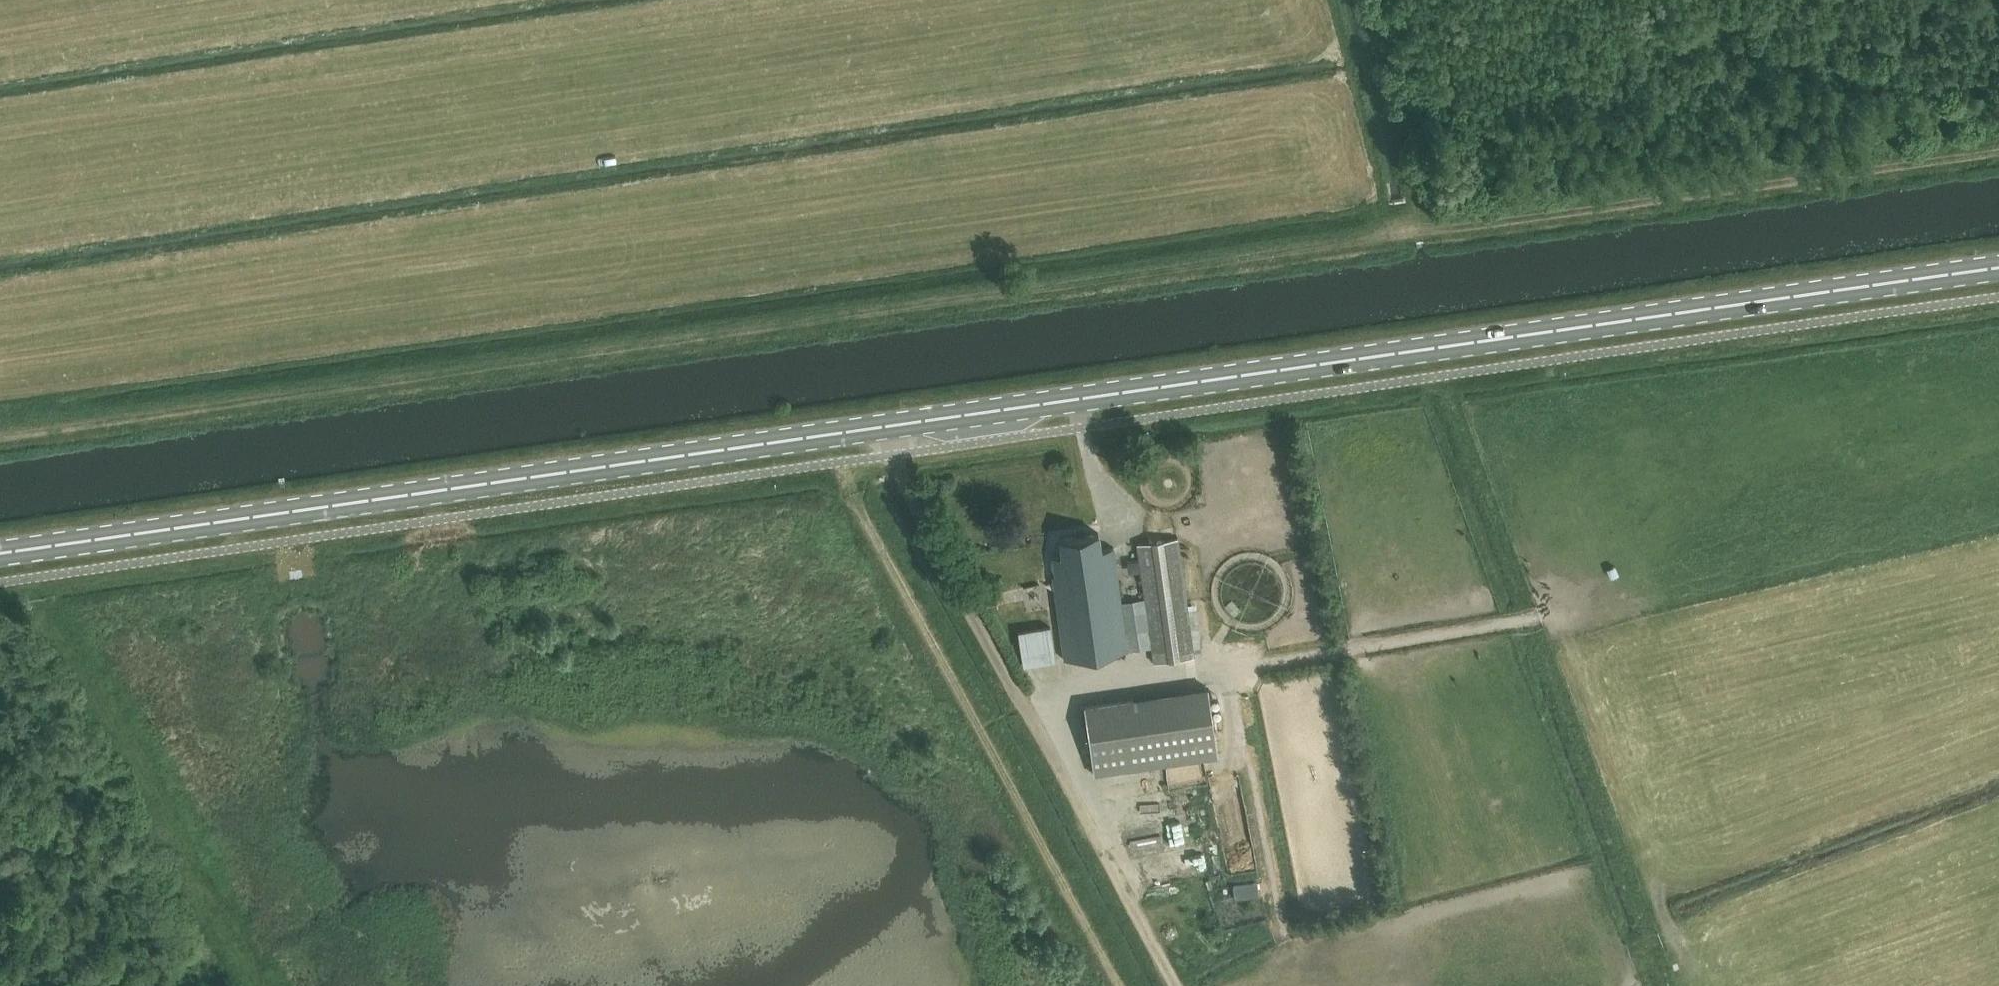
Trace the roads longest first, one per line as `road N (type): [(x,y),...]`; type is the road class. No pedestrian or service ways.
road 1 (primary): [(0,561),(1998,269)]
road 2 (track): [(1176,985),(910,510),(897,454)]

